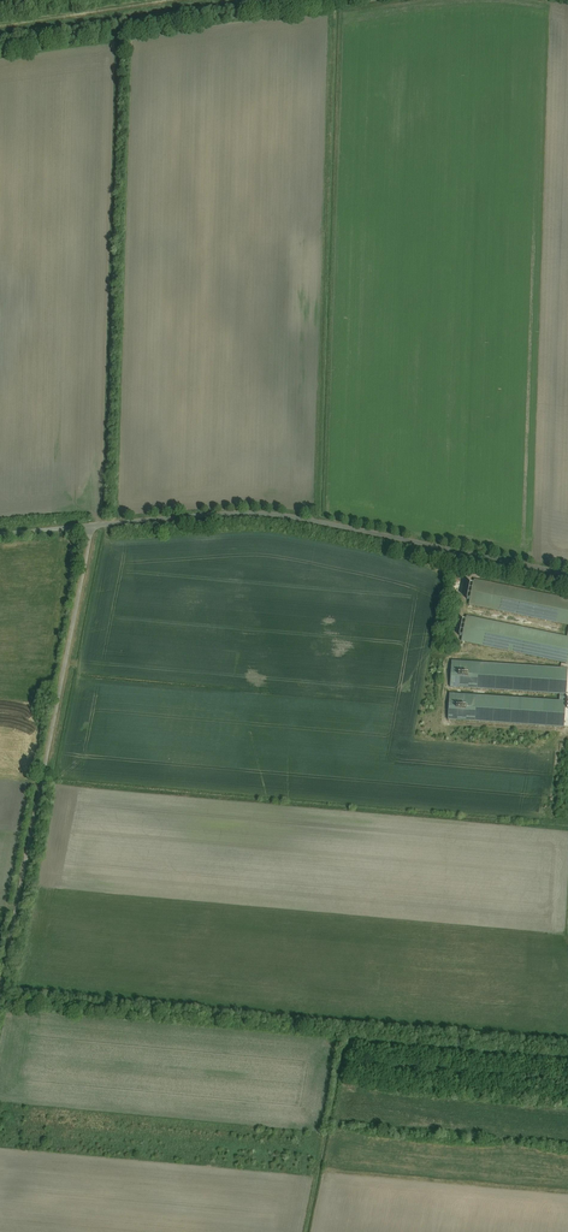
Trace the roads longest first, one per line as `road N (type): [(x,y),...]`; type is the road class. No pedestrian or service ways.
road 1 (unclassified): [(567,573),(267,515),(91,527)]
road 2 (unclassified): [(0,987),(91,527)]
road 3 (track): [(181,0),(0,28)]

